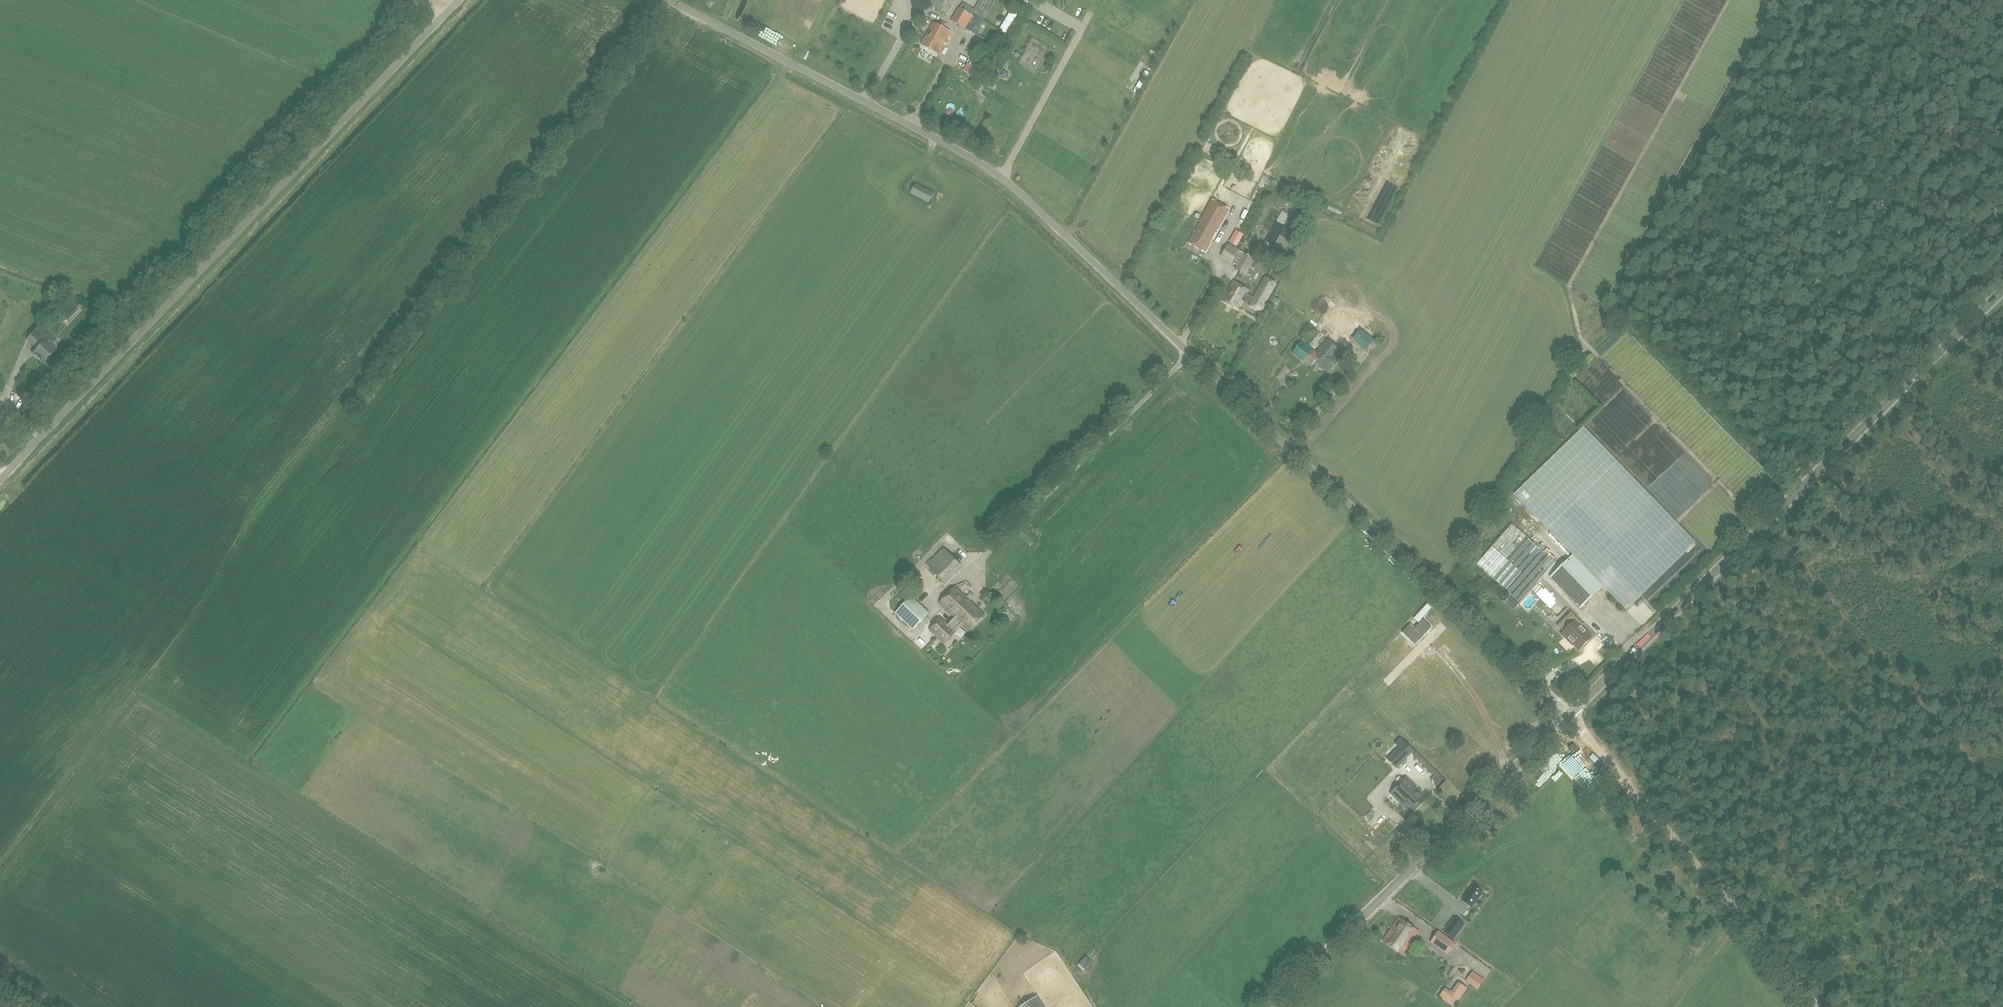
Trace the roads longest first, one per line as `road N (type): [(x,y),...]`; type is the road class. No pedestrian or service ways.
road 1 (unclassified): [(1570,716),(992,173),(670,0)]
road 2 (unclassified): [(0,481),(457,0)]
road 3 (tertiary): [(1570,716),(2002,289)]
road 4 (tertiary): [(1270,1006),(1570,716)]
road 5 (unclassified): [(1817,1006),(1570,716)]

